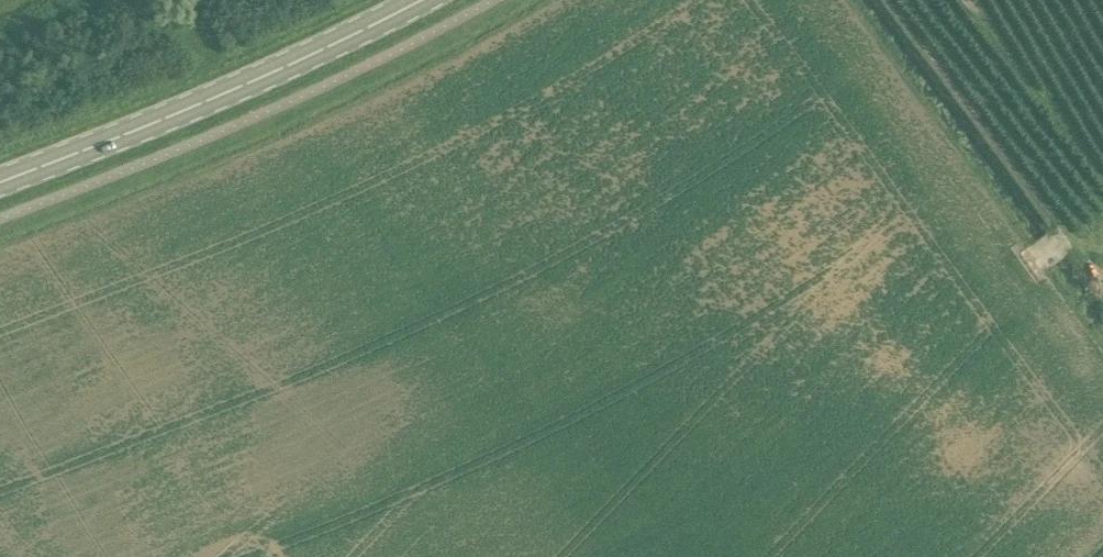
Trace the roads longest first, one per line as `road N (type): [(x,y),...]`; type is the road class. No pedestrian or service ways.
road 1 (secondary): [(0,178),(242,85),(417,0)]

